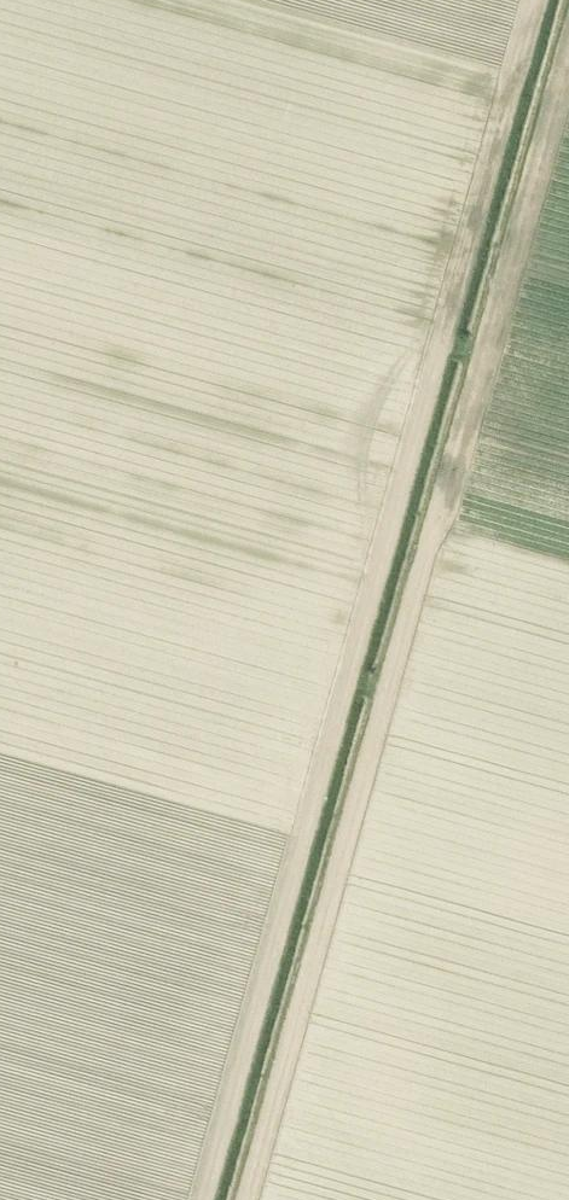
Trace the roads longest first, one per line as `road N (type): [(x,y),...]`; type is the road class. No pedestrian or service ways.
road 1 (track): [(201,1199),(531,0)]
road 2 (track): [(249,1199),(568,18)]

